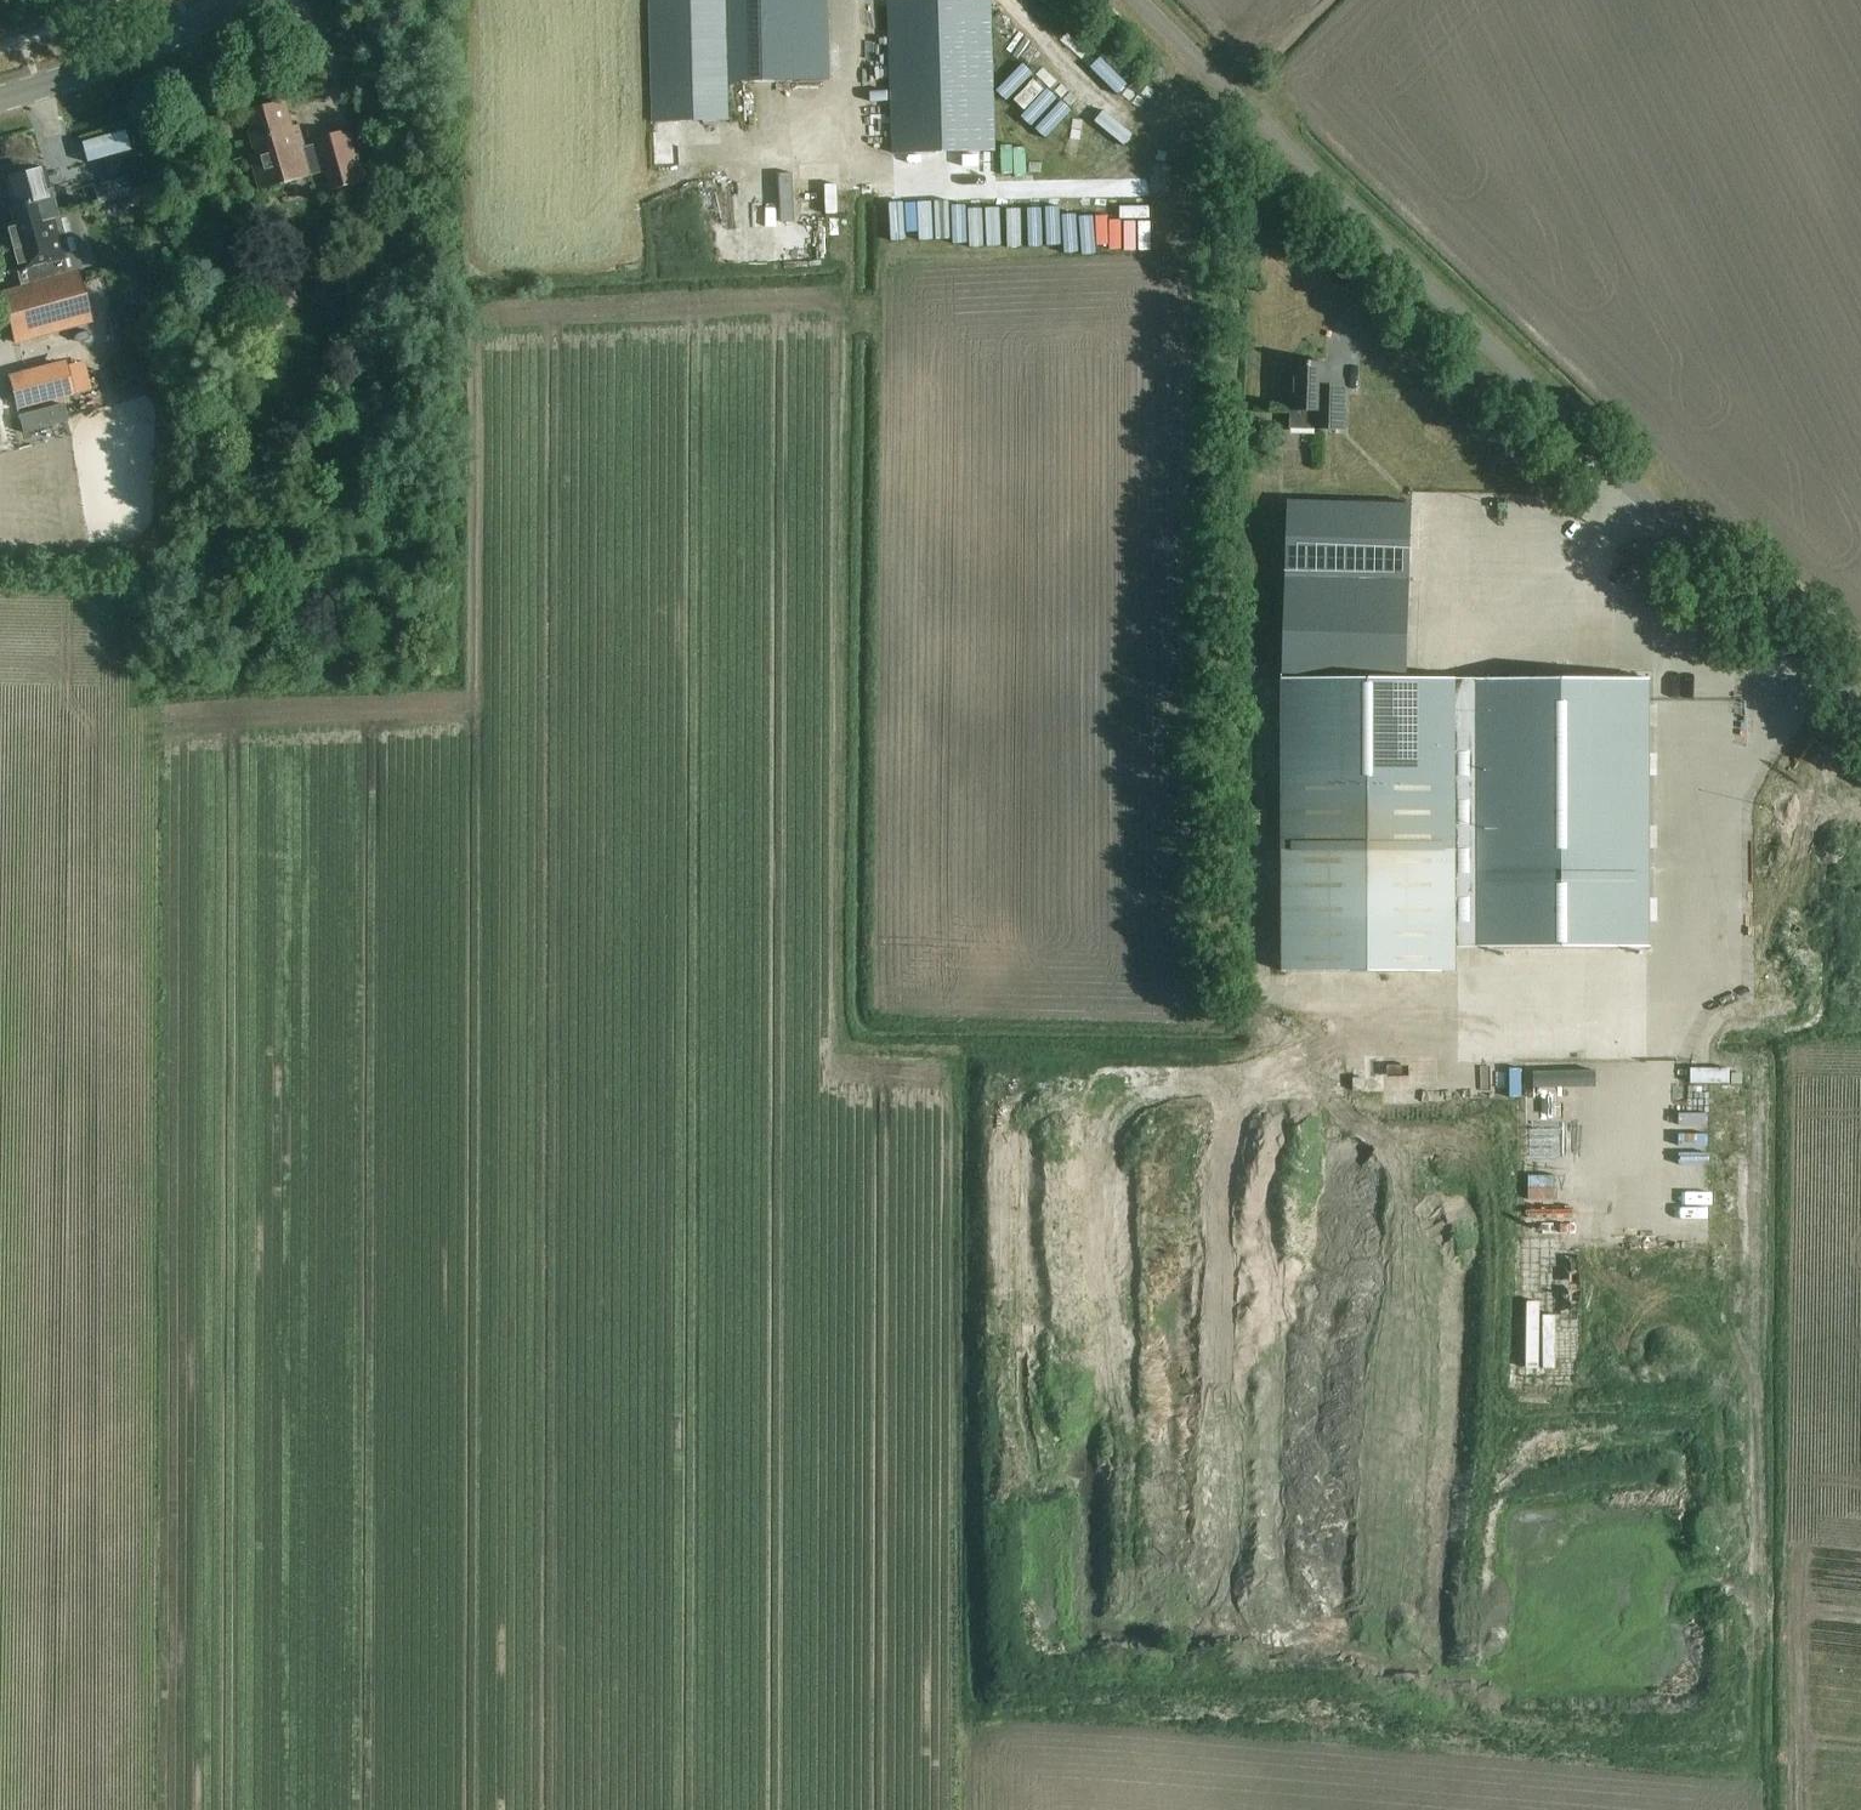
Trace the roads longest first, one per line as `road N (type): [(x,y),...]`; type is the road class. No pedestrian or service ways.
road 1 (unclassified): [(1860,699),(1786,636),(1138,0)]
road 2 (secondary): [(0,101),(136,51),(233,0)]

